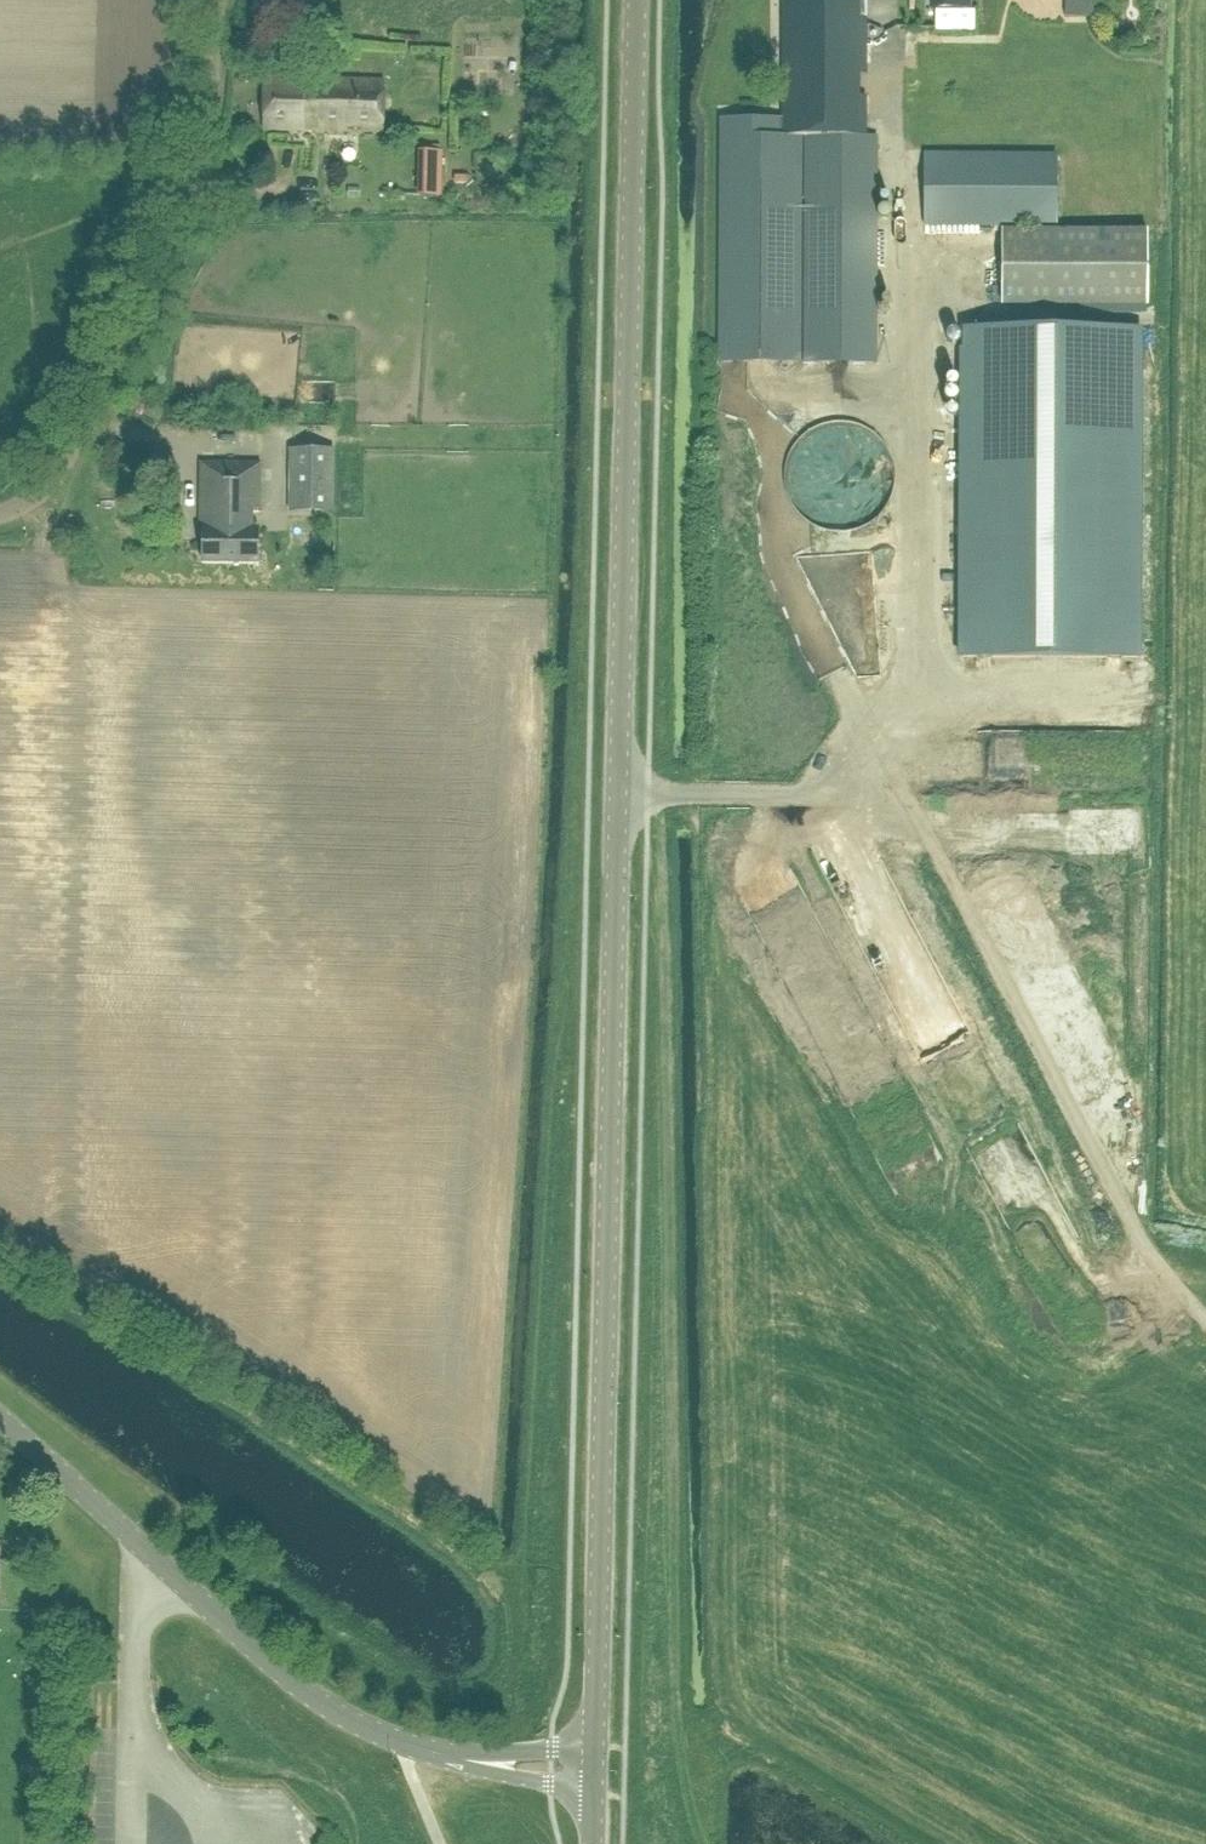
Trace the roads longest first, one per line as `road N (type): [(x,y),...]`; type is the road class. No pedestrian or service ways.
road 1 (track): [(657,795),(675,1701),(703,1843)]
road 2 (tertiary): [(595,1767),(619,793)]
road 3 (track): [(686,796),(857,799),(925,837),(1093,1167),(1205,1317)]
road 4 (tertiary): [(619,793),(639,0)]
road 5 (unclassified): [(595,1767),(446,1754),(341,1715),(256,1649),(0,1418)]
road 6 (unclassified): [(0,514),(49,482),(67,454),(197,189),(208,136),(213,0)]

